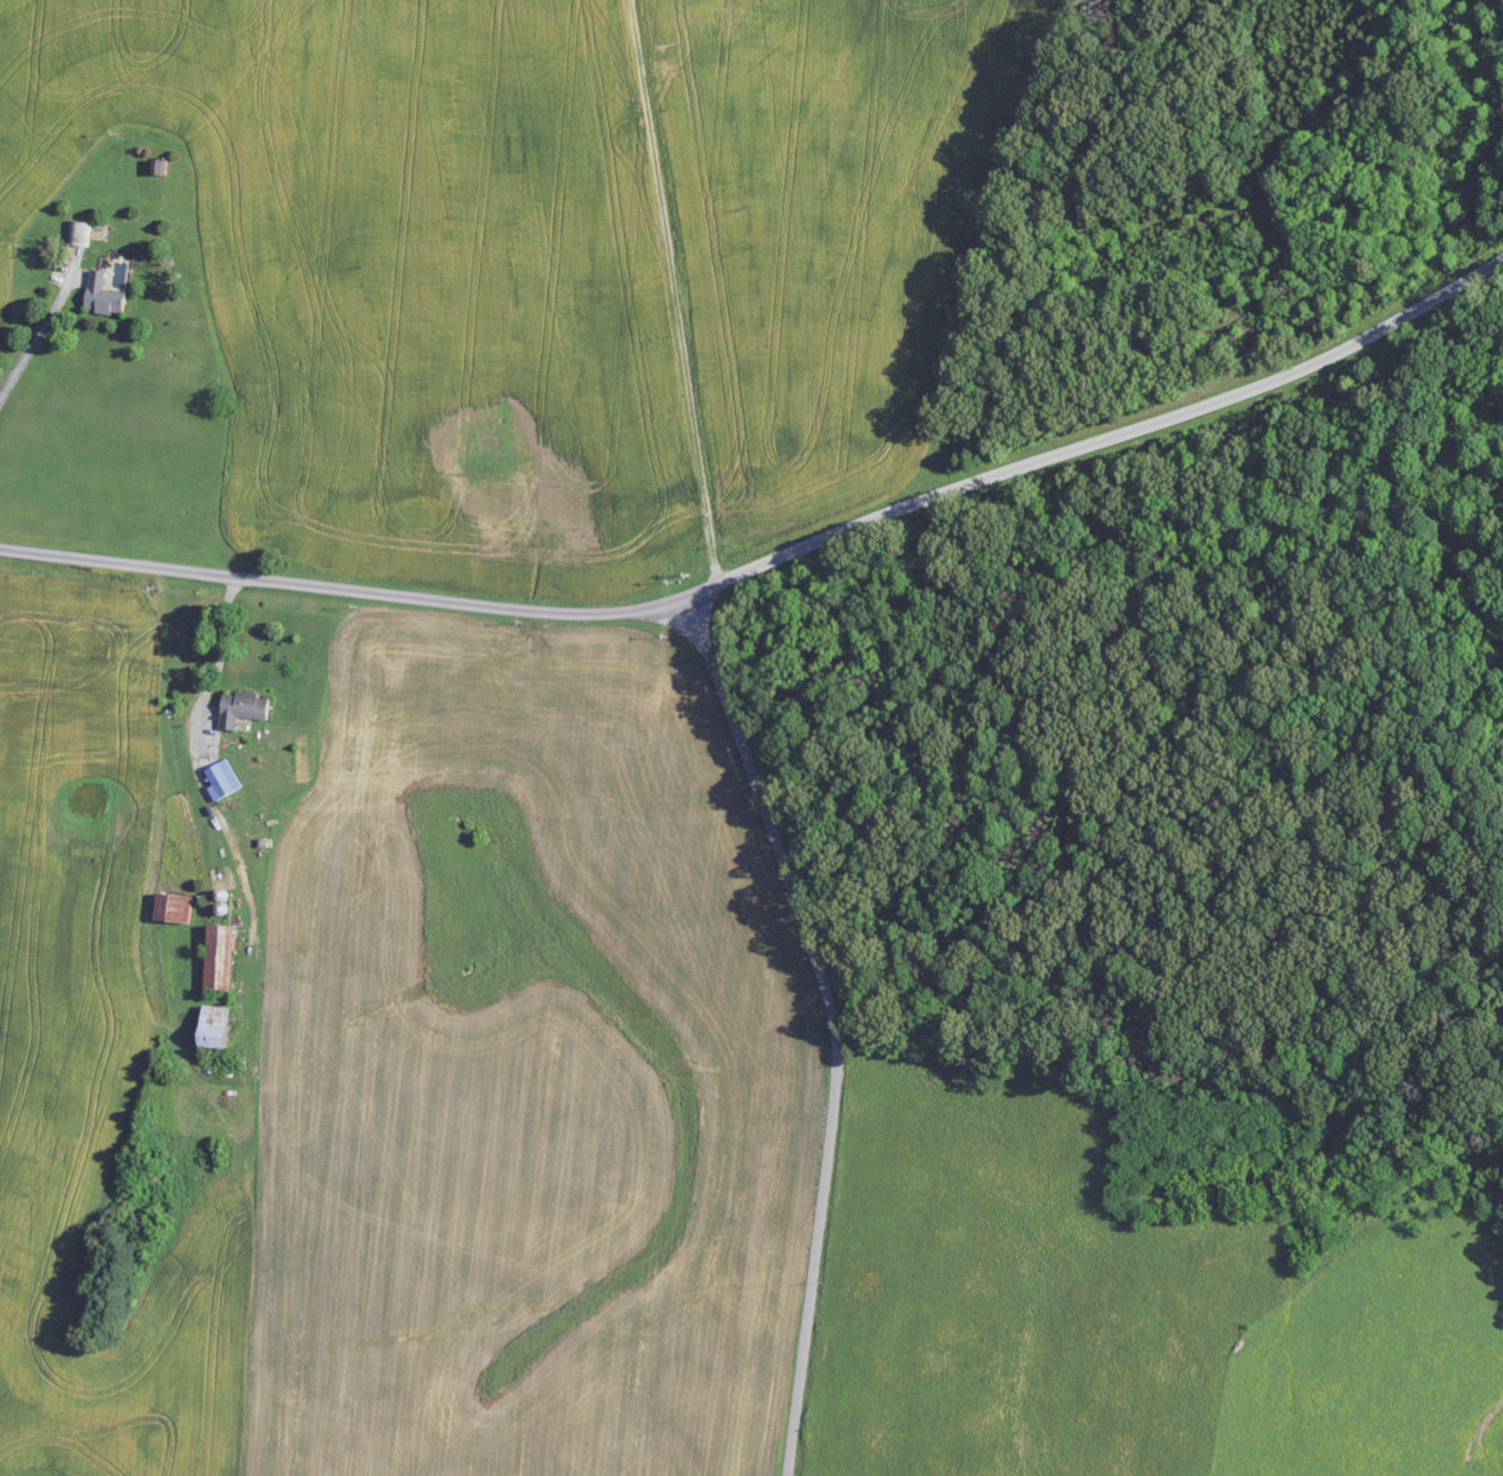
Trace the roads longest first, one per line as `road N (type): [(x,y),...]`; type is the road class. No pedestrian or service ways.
road 1 (residential): [(1502,263),(1294,375),(931,499),(643,610),(556,615),(0,551)]
road 2 (residential): [(788,1475),(832,1137),(836,1044),(813,956),(685,598)]

